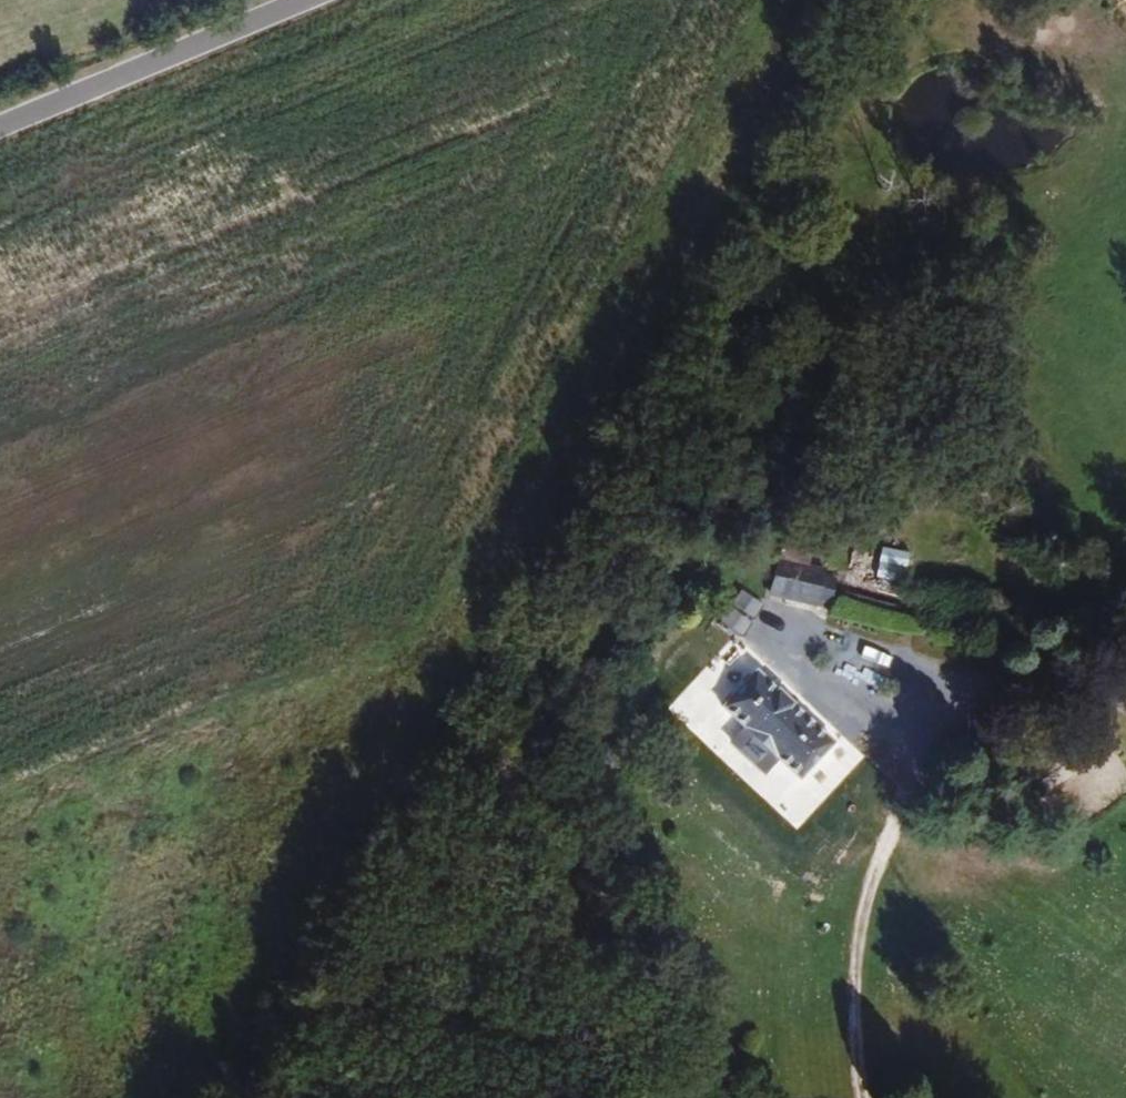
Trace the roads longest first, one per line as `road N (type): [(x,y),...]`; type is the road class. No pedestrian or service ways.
road 1 (unclassified): [(0,127),(305,0)]

